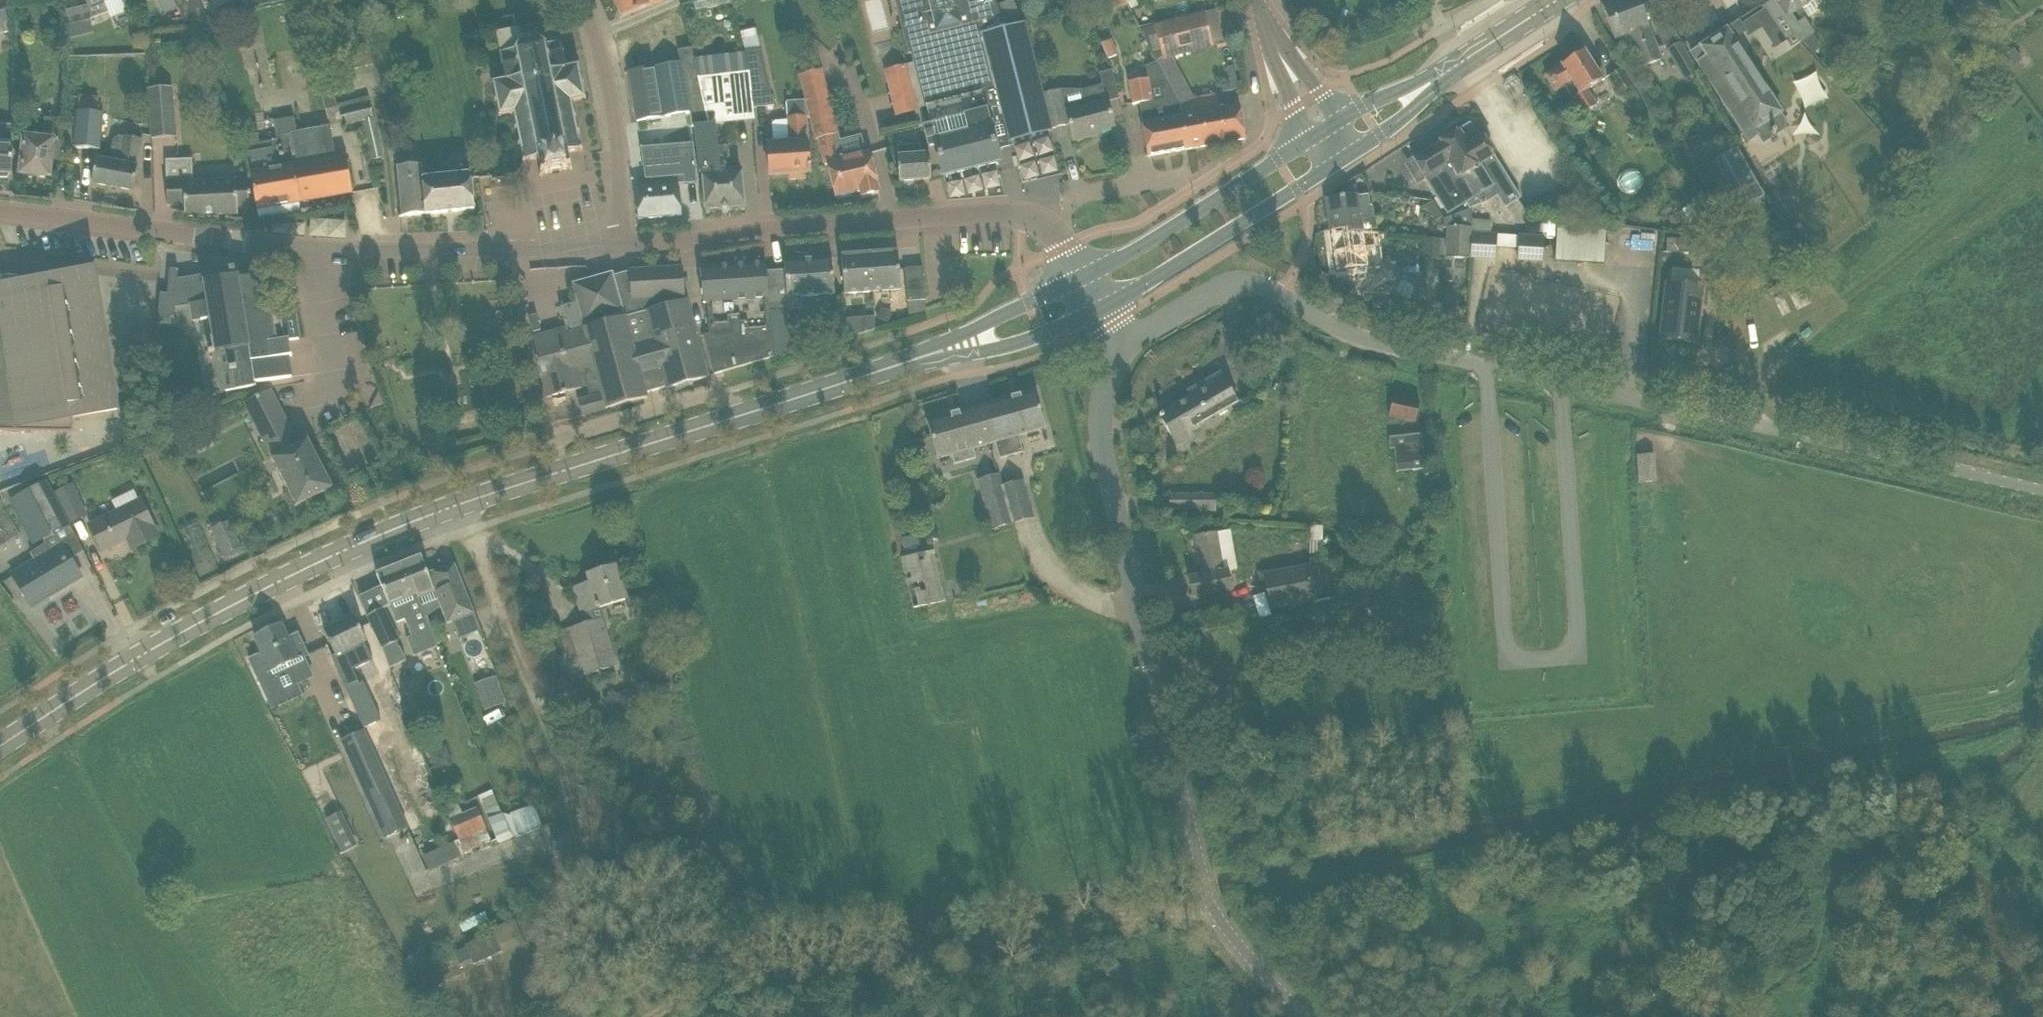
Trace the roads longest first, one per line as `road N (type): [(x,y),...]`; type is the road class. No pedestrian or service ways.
road 1 (tertiary): [(0,748),(111,673),(368,543),(482,498),(919,358)]
road 2 (unclassified): [(2042,489),(1444,359),(1341,331),(1279,298)]
road 3 (unclassified): [(1306,1016),(1236,944),(1210,906),(1195,856),(1099,426),(1100,400),(1125,349)]
road 4 (track): [(1210,906),(747,971),(651,1016)]
road 5 (residential): [(1022,216),(817,225),(628,246)]
road 6 (unclassified): [(0,209),(331,249)]
road 7 (unclassified): [(331,249),(628,246)]
road 8 (track): [(2042,652),(2017,687),(1786,745)]
road 9 (tertiary): [(1100,309),(1336,161)]
road 10 (tertiary): [(1309,139),(1082,277)]
road 11 (residential): [(628,246),(620,146),(580,0)]
road 12 (tertiary): [(919,358),(1008,346),(1100,309)]
road 13 (tertiary): [(1082,277),(919,358)]
road 14 (unclassified): [(1125,349),(1232,281),(1279,298)]
road 15 (tertiary): [(1336,161),(1460,62)]
road 16 (residential): [(1185,173),(1082,195),(1052,230)]
road 17 (unclassified): [(342,391),(331,249)]
road 18 (tertiary): [(1460,62),(1335,121)]

